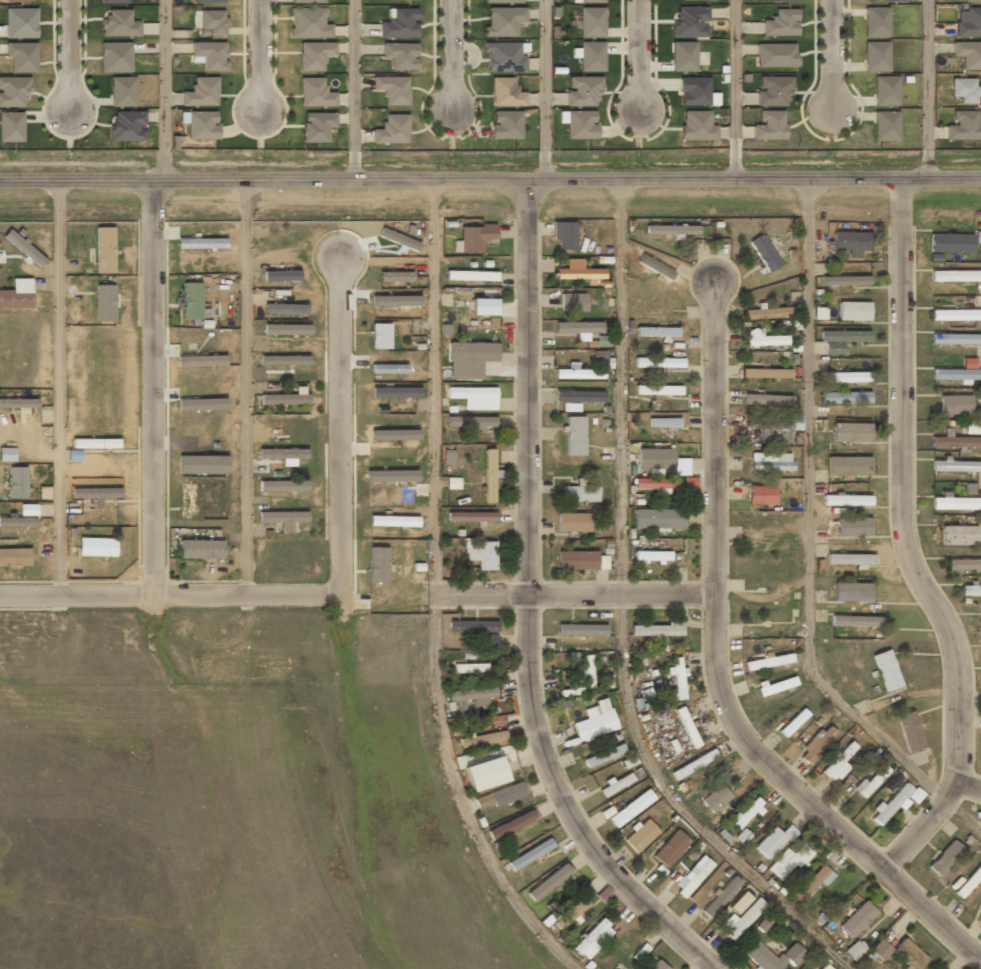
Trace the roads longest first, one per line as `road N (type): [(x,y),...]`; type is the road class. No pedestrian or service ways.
road 1 (tertiary): [(0,178),(980,178)]
road 2 (residential): [(526,180),(528,663),(538,737),(587,837),(711,968)]
road 3 (residential): [(714,282),(713,655),(723,701),(749,744),(980,960)]
road 4 (residential): [(881,870),(938,809),(960,751),(953,643),(905,545),(897,178)]
road 5 (residential): [(151,179),(155,597)]
road 6 (residential): [(339,592),(0,596)]
road 7 (residential): [(337,253),(339,592)]
road 8 (residential): [(529,593),(714,594)]

